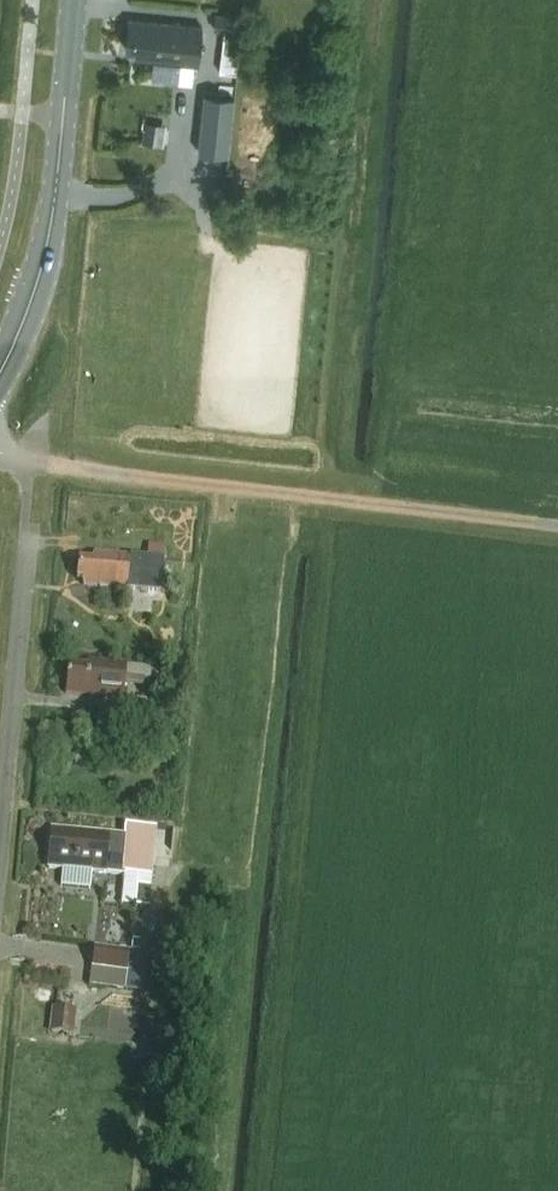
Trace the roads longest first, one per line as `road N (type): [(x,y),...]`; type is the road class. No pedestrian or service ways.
road 1 (residential): [(0,846),(29,540),(24,460),(0,454)]
road 2 (secondary): [(0,370),(44,264),(76,0)]

